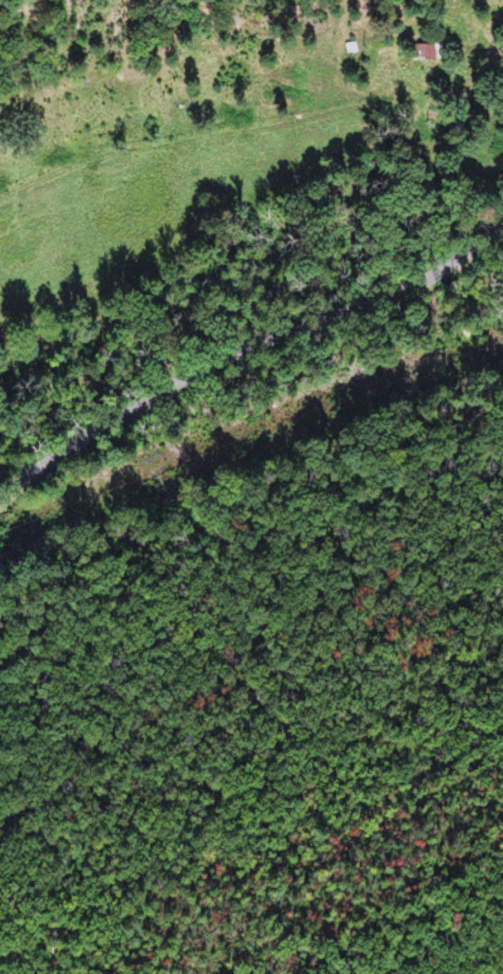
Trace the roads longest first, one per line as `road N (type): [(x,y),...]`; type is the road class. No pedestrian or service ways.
road 1 (residential): [(0,498),(143,400),(261,339),(425,278),(502,222)]

